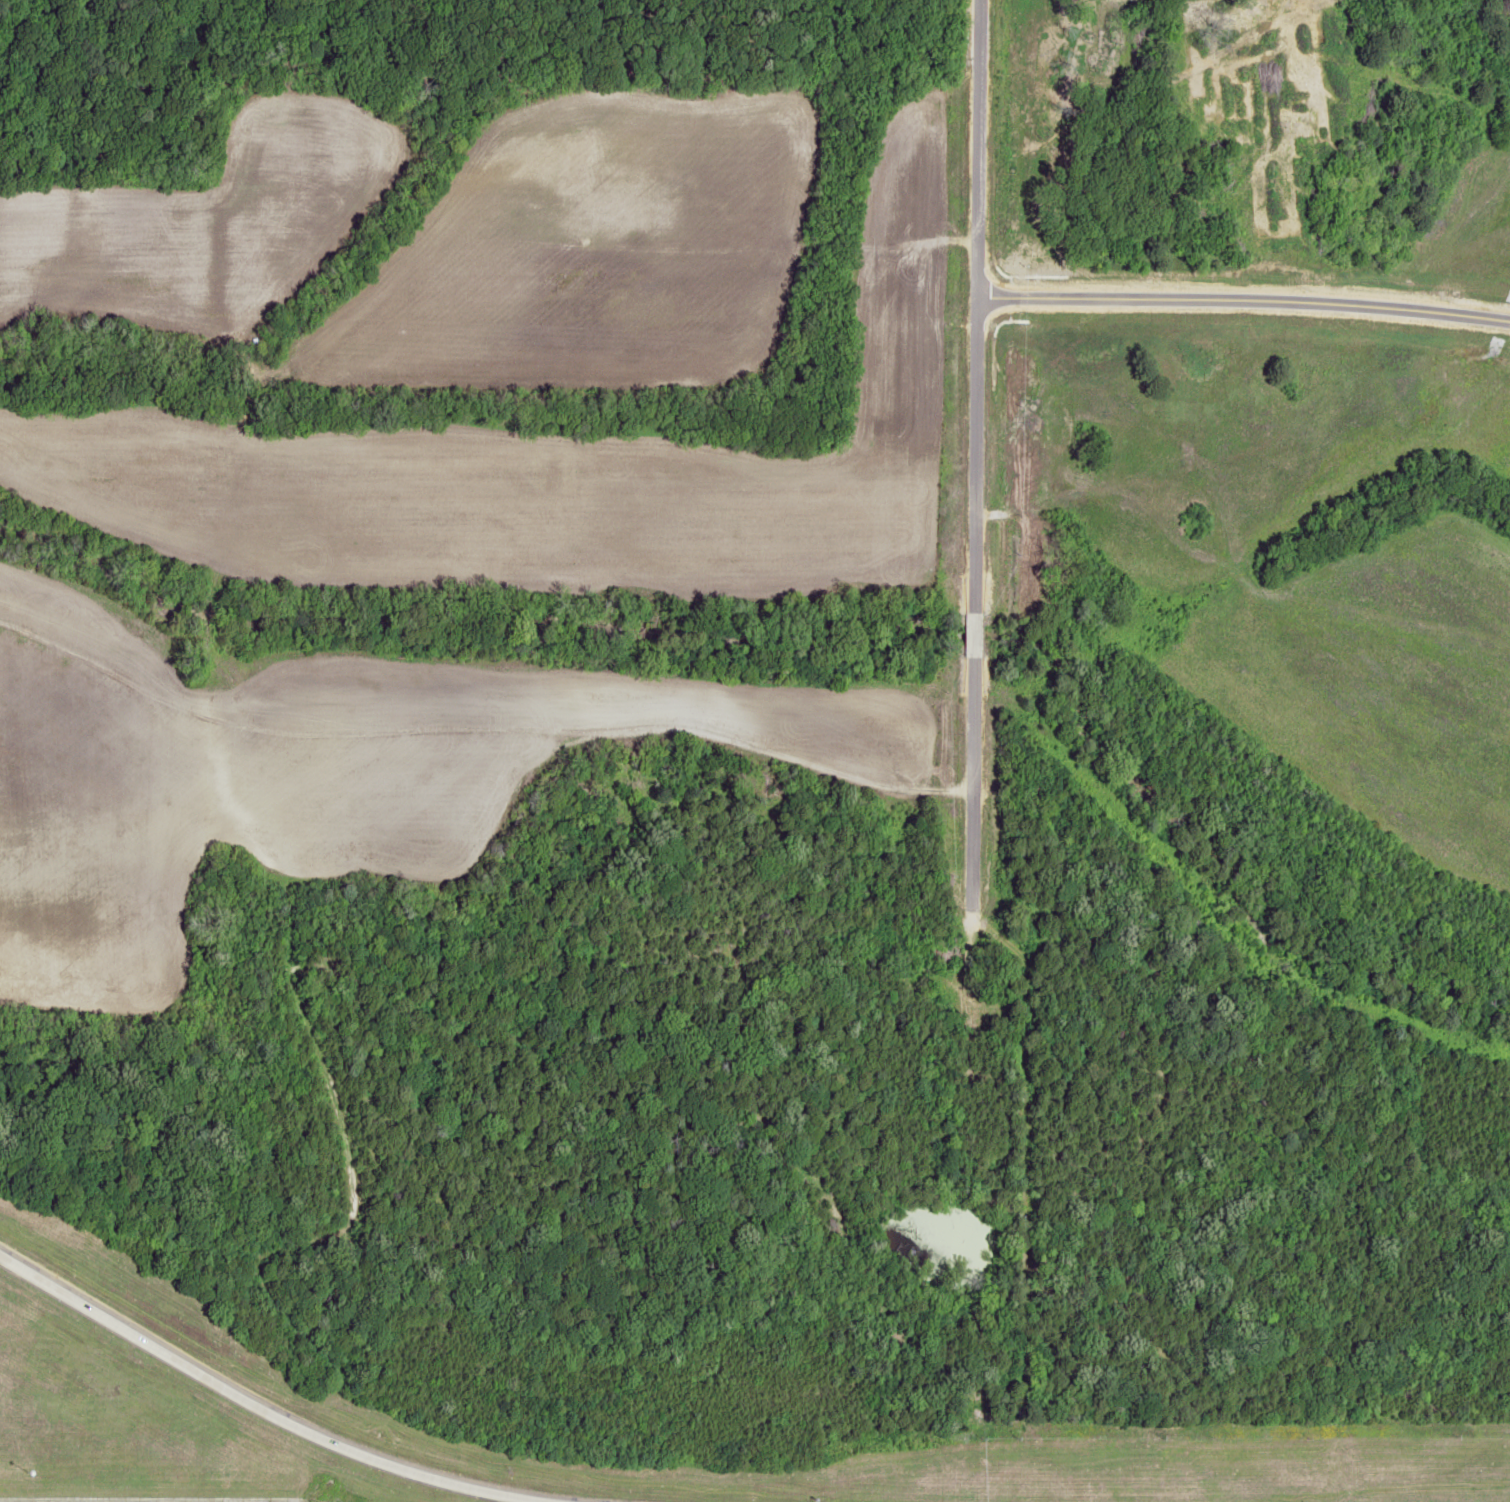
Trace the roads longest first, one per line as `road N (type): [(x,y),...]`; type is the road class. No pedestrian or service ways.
road 1 (residential): [(977,0),(971,601)]
road 2 (motorway): [(505,1501),(364,1464),(217,1395),(0,1263)]
road 3 (residential): [(971,670),(969,892)]

